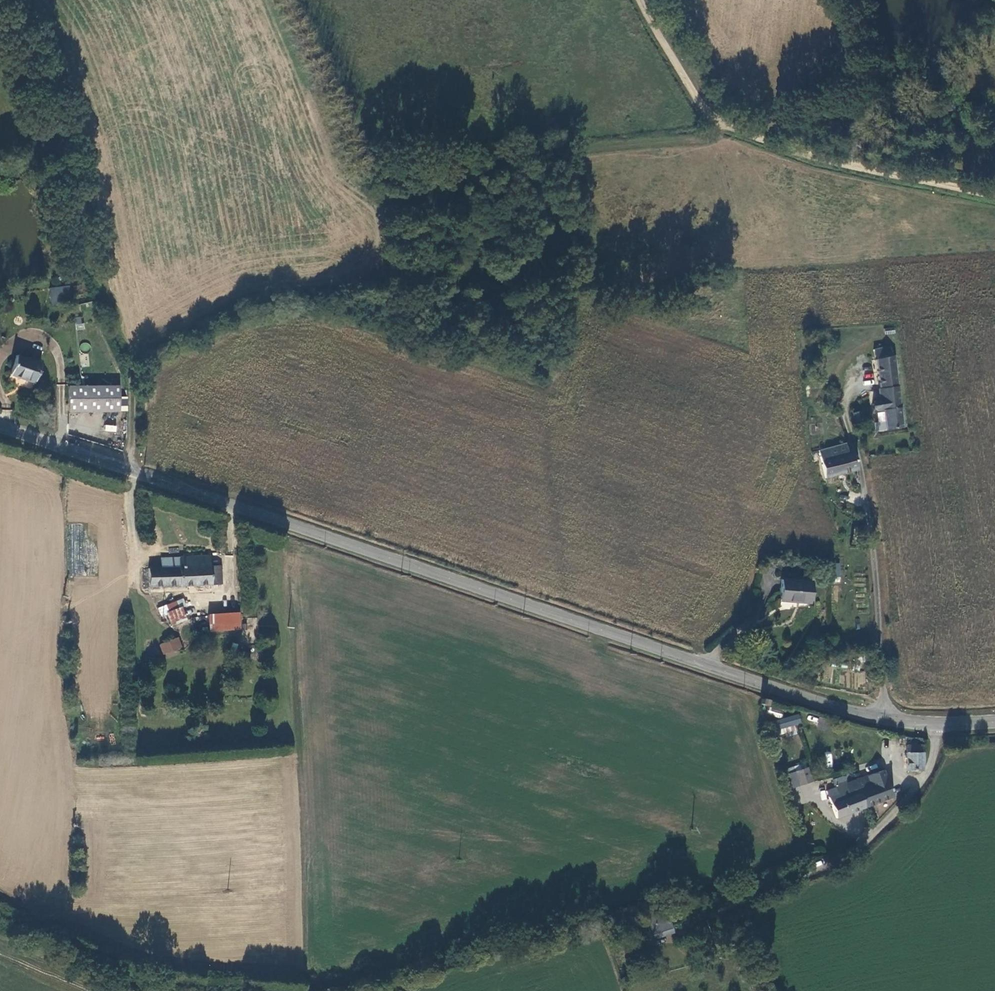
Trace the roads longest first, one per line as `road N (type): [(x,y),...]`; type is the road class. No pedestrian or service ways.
road 1 (tertiary): [(0,427),(849,711),(943,725),(994,722)]
road 2 (track): [(994,192),(730,132),(684,85),(645,0)]

